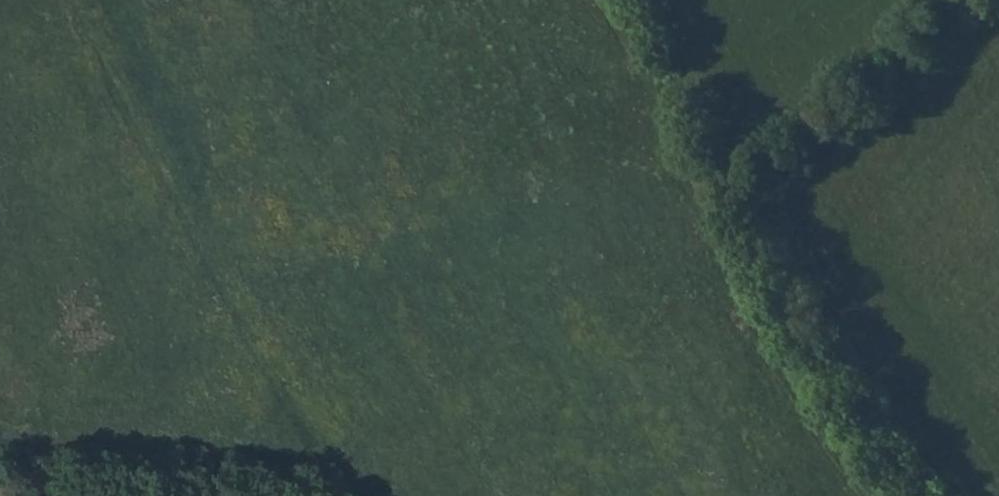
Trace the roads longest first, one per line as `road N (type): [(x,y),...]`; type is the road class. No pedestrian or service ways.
road 1 (track): [(981,495),(868,358),(756,192),(709,91),(648,0)]

